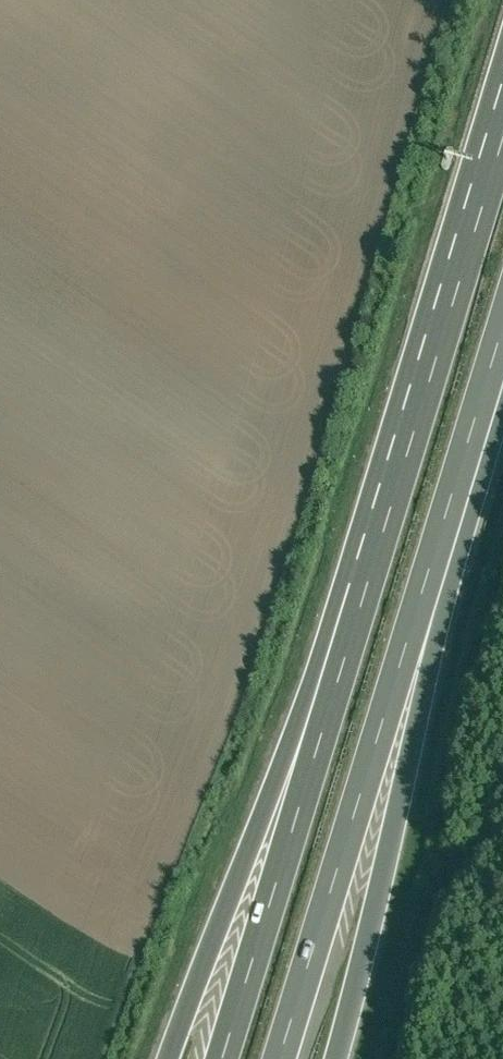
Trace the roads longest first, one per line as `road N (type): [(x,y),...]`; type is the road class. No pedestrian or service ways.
road 1 (motorway): [(502,142),(338,683)]
road 2 (motorway): [(280,1058),(415,621)]
road 3 (motorway): [(336,1058),(368,936),(415,621)]
road 4 (motorway): [(338,683),(170,1058)]
road 5 (motorway): [(338,683),(223,1058)]
road 6 (motorway): [(415,621),(502,332)]

